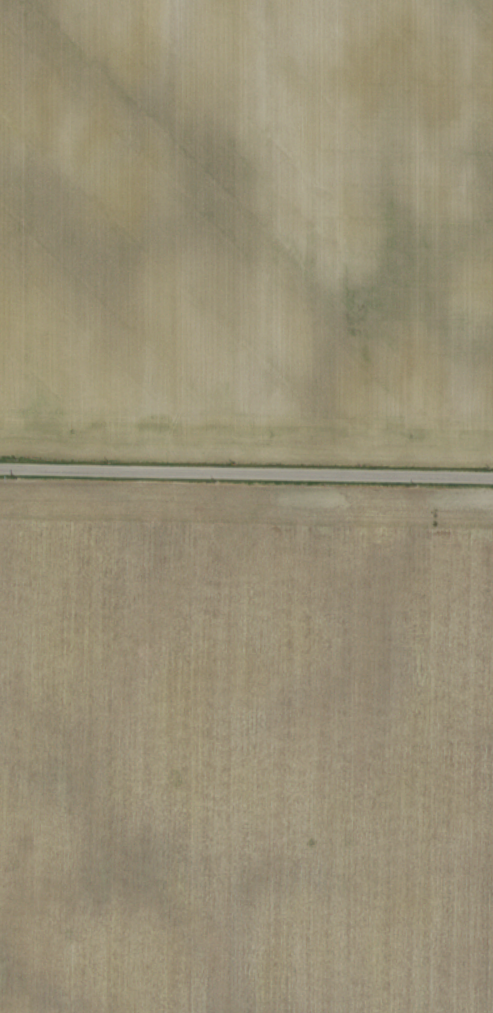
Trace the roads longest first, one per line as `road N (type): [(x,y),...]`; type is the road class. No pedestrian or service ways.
road 1 (residential): [(492,478),(0,469)]

